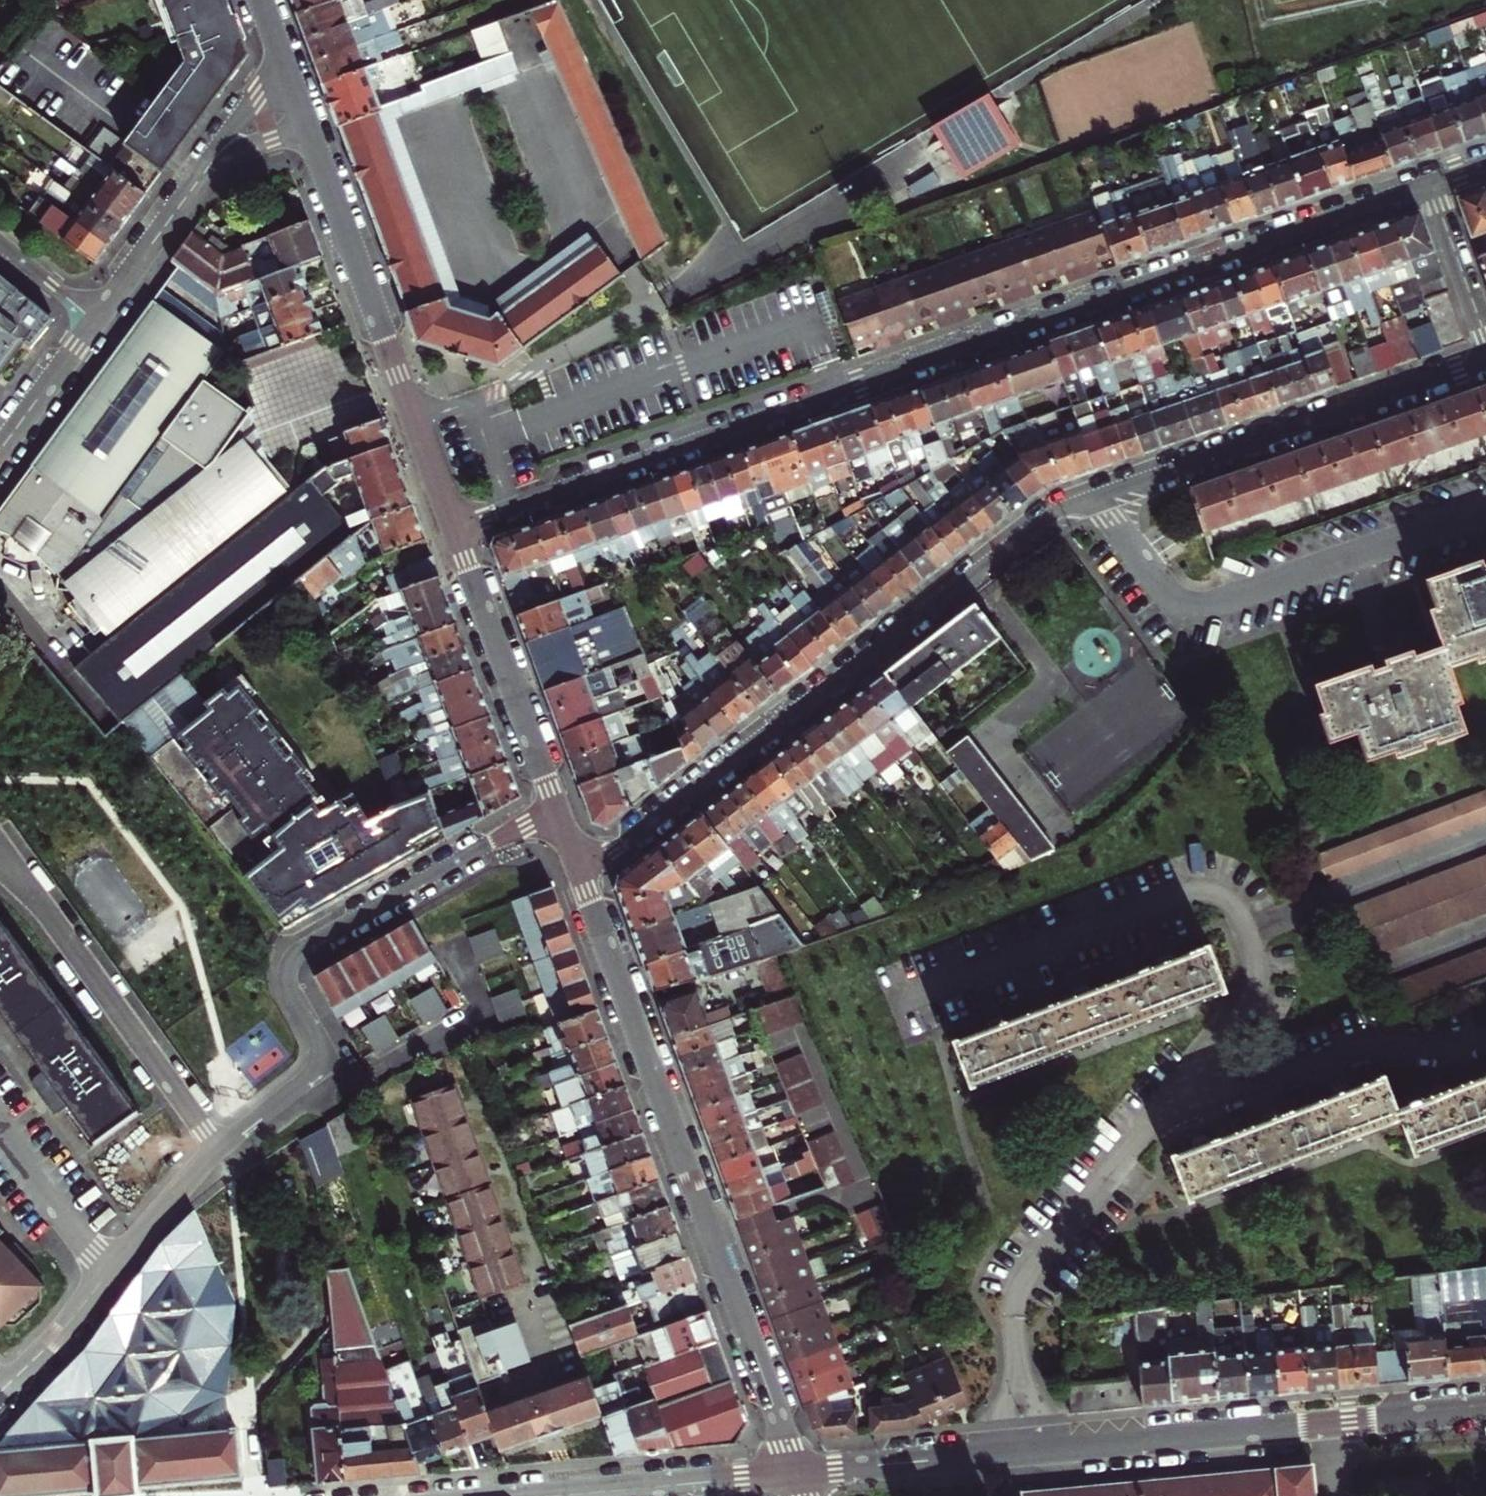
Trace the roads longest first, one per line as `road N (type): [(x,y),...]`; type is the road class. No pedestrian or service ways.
road 1 (residential): [(454,528),(1430,184)]
road 2 (residential): [(1099,495),(1033,527),(581,875)]
road 3 (residential): [(581,875),(798,1475)]
road 4 (residential): [(1158,1118),(1263,980),(1231,897),(1207,887),(903,1003)]
road 5 (residential): [(553,802),(295,957),(287,982),(317,1043),(315,1060),(216,1146)]
road 6 (residential): [(1099,495),(1187,617),(1485,511)]
road 7 (tertiary): [(1027,1453),(1485,1408)]
road 8 (residential): [(303,106),(454,528)]
road 9 (residential): [(1485,361),(1099,495)]
road 10 (residential): [(1027,1453),(1013,1315),(1023,1281),(1158,1118)]
road 11 (residential): [(216,1146),(0,851)]
road 12 (residential): [(1158,1118),(1377,1041),(1455,1055),(1485,1044)]
road 13 (residential): [(303,106),(224,144),(95,321)]
road 14 (residential): [(454,528),(553,802)]
road 15 (tertiary): [(560,1495),(798,1475)]
road 16 (tertiary): [(798,1475),(1027,1453)]
road 17 (residential): [(0,1125),(104,1276)]
road 18 (residential): [(104,1276),(216,1146)]
road 19 (residential): [(1430,184),(1485,340)]
road 20 (residential): [(95,321),(0,449)]
road 21 (residential): [(9,1386),(104,1276)]
road 22 (residential): [(95,321),(0,244)]

